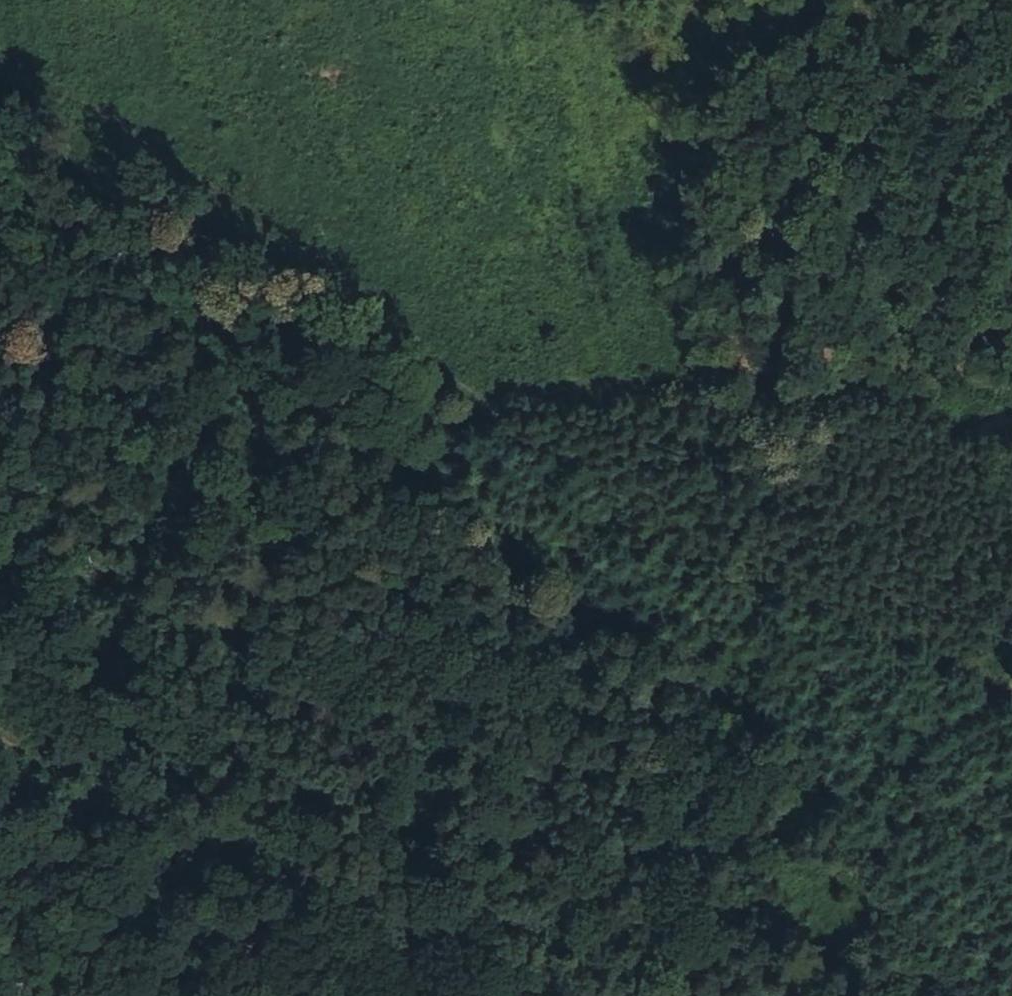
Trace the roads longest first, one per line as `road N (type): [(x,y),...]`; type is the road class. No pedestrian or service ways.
road 1 (track): [(752,835),(1011,687)]

